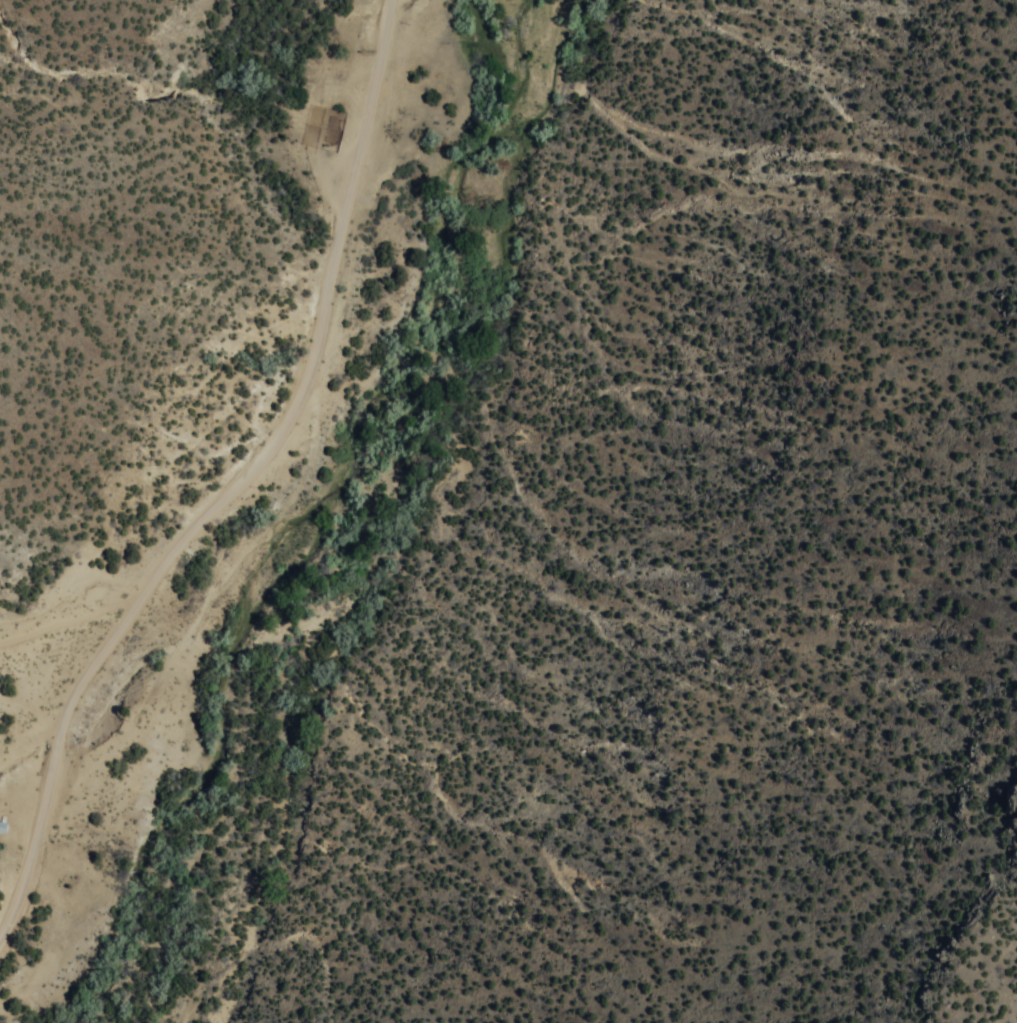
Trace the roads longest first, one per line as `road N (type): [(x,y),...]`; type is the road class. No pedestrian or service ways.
road 1 (residential): [(0,945),(81,686),(190,531),(248,476),(302,387),(392,0)]

